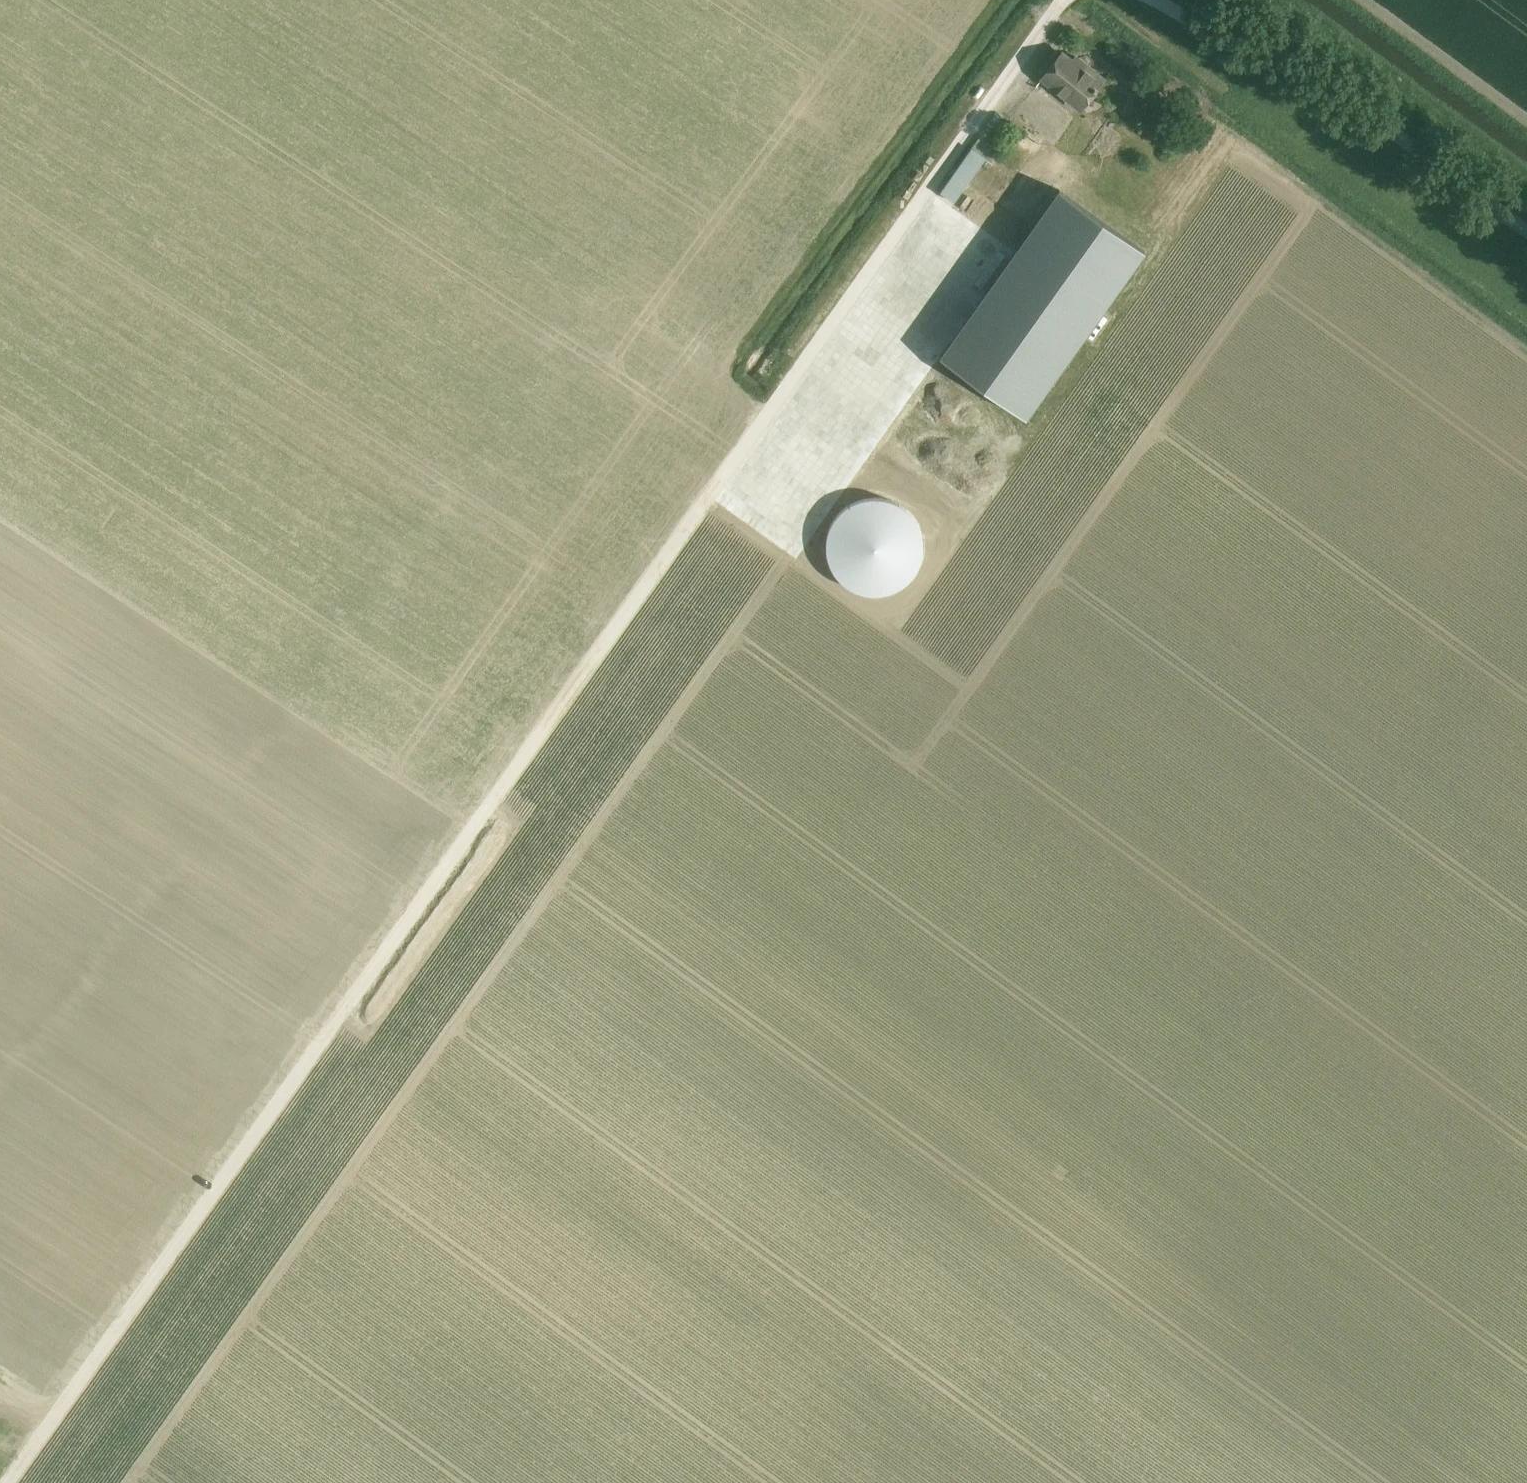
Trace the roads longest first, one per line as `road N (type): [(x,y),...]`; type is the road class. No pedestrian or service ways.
road 1 (track): [(1064,0),(7,1482)]
road 2 (unclassified): [(1526,230),(1209,0)]

